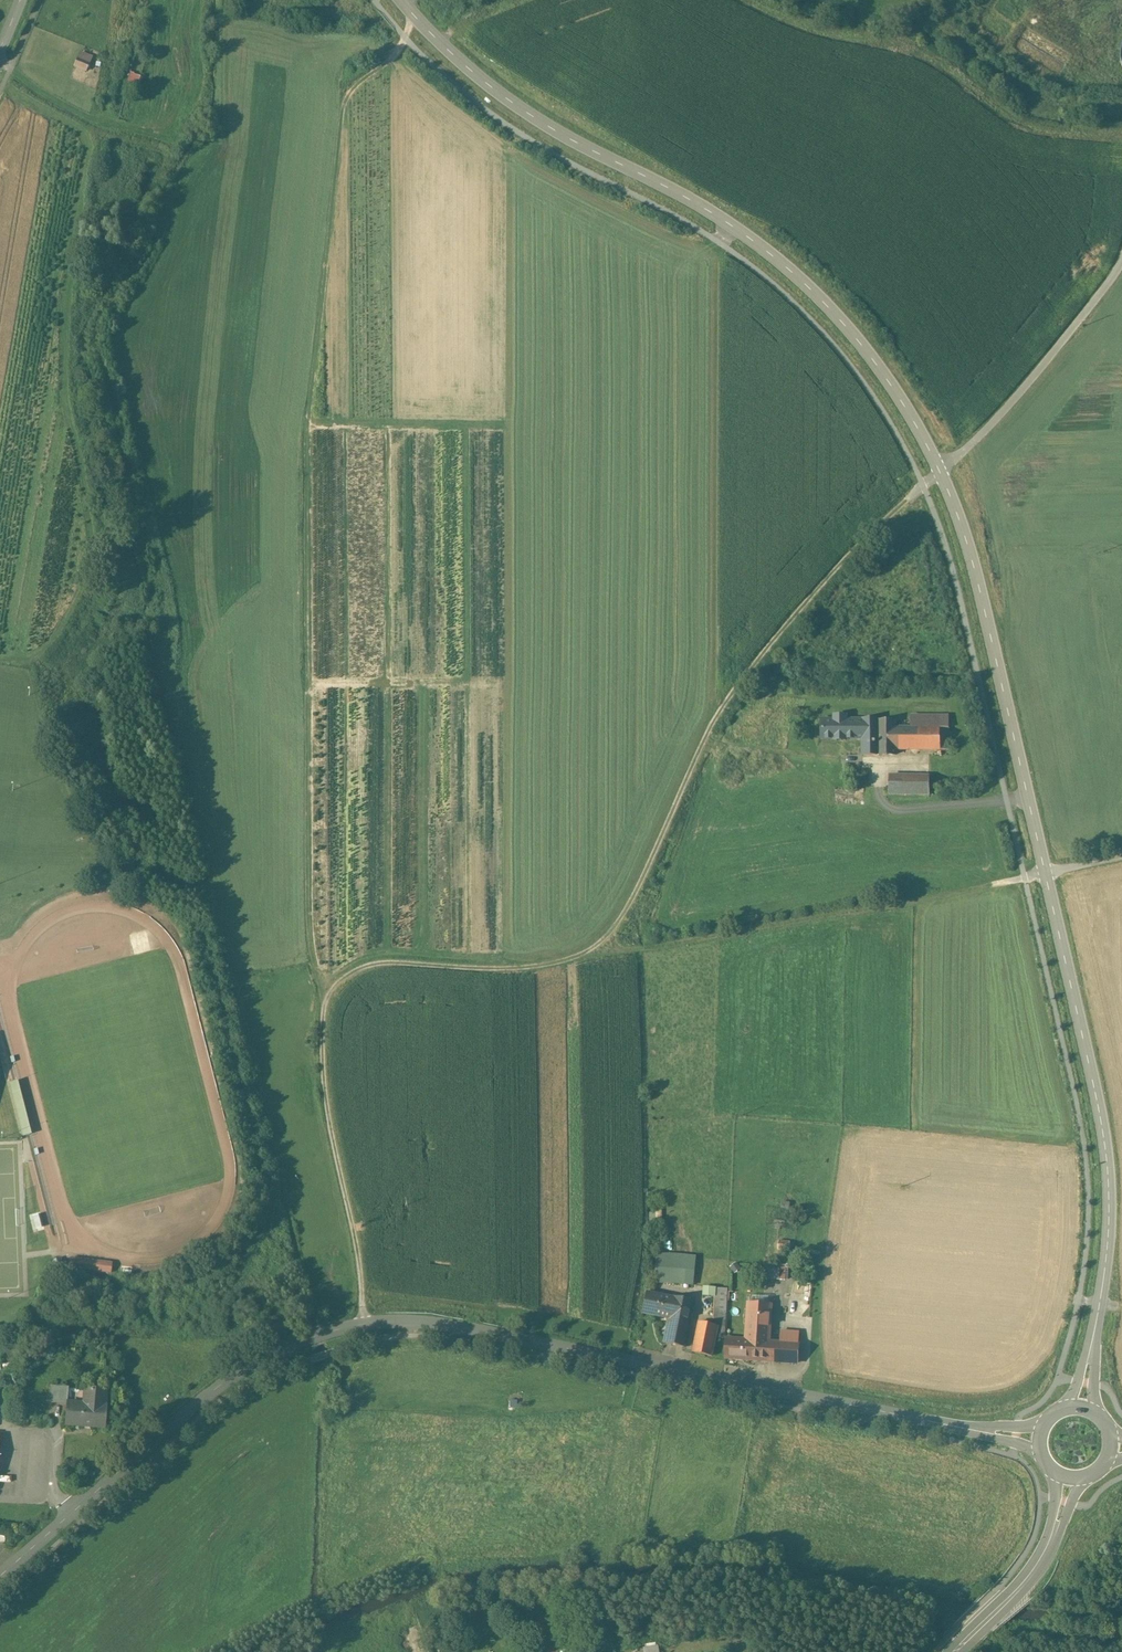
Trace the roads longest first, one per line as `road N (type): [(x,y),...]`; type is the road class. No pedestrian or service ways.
road 1 (secondary): [(400,0),(525,112),(702,207),(792,273),(876,364),(940,472),(975,571),(1101,1125),(1108,1237),(1082,1408)]
road 2 (track): [(362,1325),(358,1261),(323,1066),(333,989),(378,964),(518,968),(576,957),(607,937),(738,685),(839,565),(940,472)]
road 3 (tertiary): [(0,1576),(243,1370),(296,1343),(362,1325),(434,1324),(1039,1439)]
road 4 (track): [(412,14),(398,49),(355,87),(342,112),(306,450),(310,685)]
road 5 (track): [(0,660),(26,660),(51,640),(78,594),(90,531),(64,384),(89,148),(77,128),(3,85)]
road 6 (track): [(607,937),(618,948),(667,945),(1046,874)]
road 7 (track): [(11,68),(78,113),(131,124)]
road 8 (secondary): [(1018,1591),(1049,1545),(1069,1478)]

